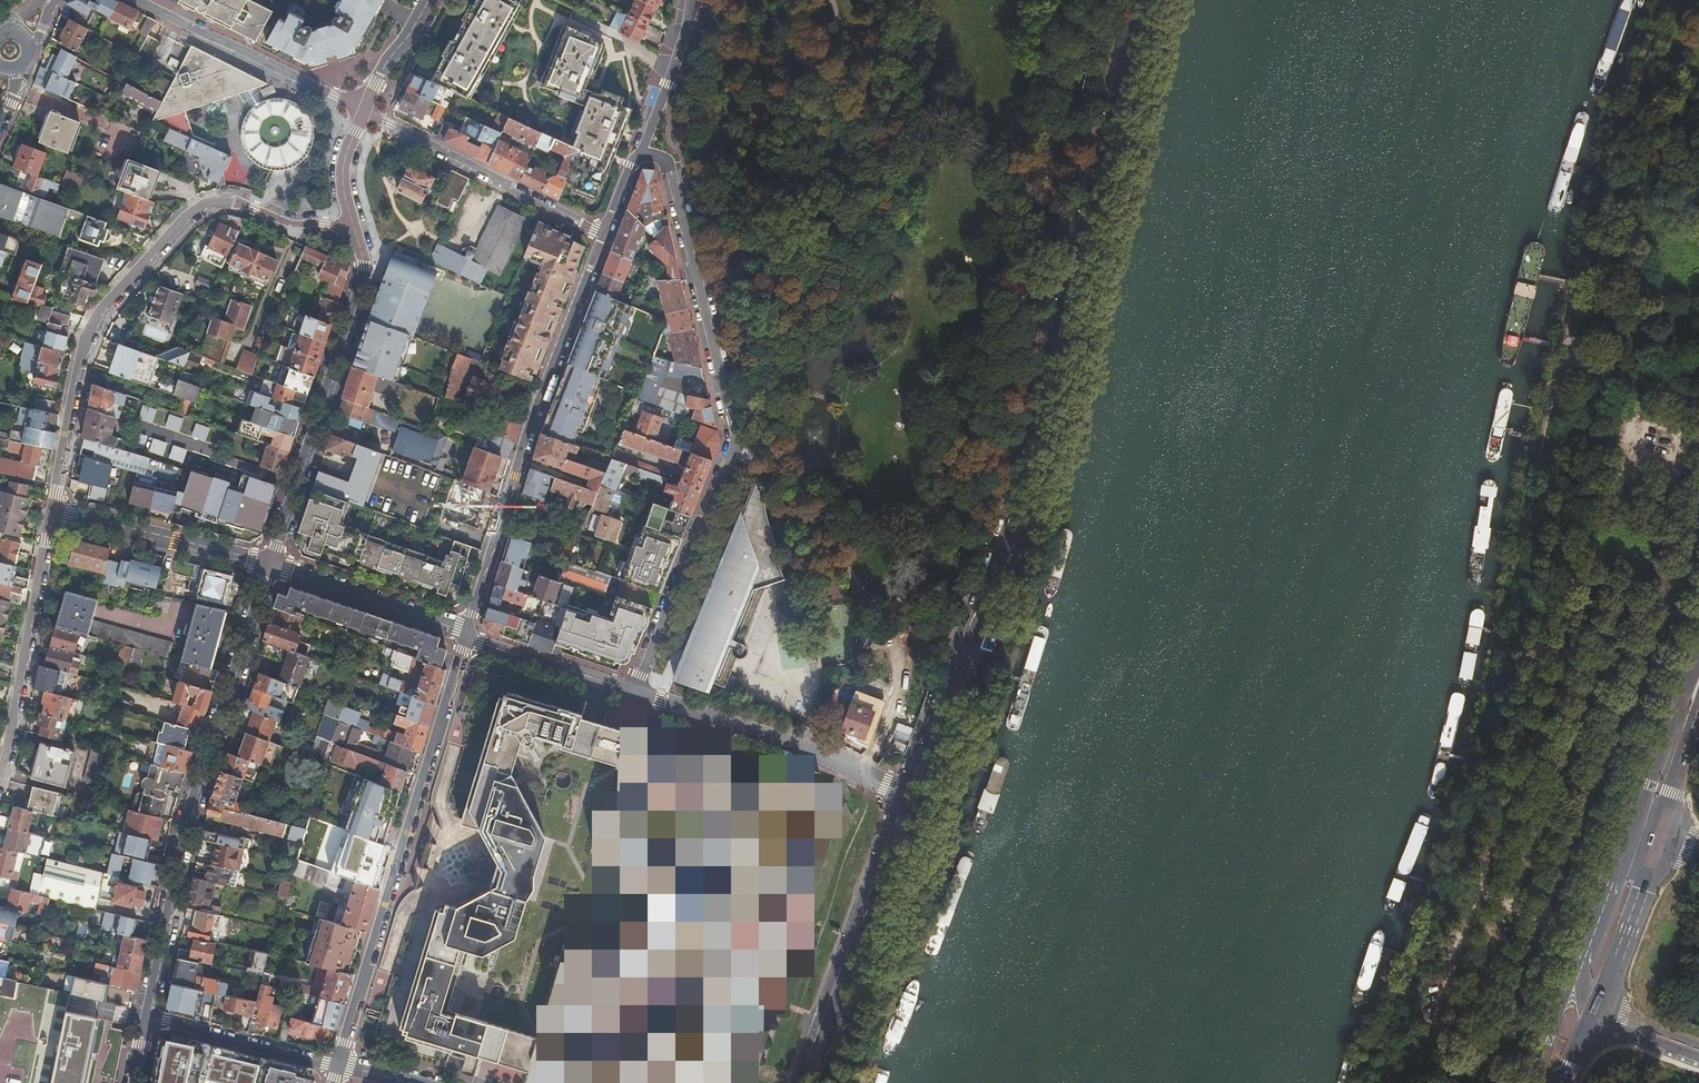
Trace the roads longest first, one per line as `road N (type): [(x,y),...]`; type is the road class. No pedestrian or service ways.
road 1 (primary): [(908,793),(1019,491),(1144,0)]
road 2 (track): [(1572,350),(1559,366),(1542,436),(1489,712),(1381,1080)]
road 3 (residential): [(635,158),(647,153),(669,161),(735,441),(633,691)]
road 4 (residential): [(353,225),(296,225),(227,198),(193,211),(101,313),(81,360),(52,511)]
road 5 (residential): [(270,565),(192,804),(148,1020)]
road 6 (residential): [(337,1065),(467,636)]
road 7 (residential): [(467,636),(530,426),(601,235)]
road 8 (track): [(1669,0),(1590,227),(1575,285),(1572,350)]
road 9 (residential): [(353,225),(363,282),(270,565)]
road 10 (primary): [(803,1082),(908,793)]
road 11 (residential): [(633,691),(802,745),(908,793)]
road 12 (residential): [(52,511),(0,774)]
road 13 (residential): [(364,113),(601,235)]
road 14 (residential): [(142,0),(364,113)]
road 15 (residential): [(52,511),(270,565)]
road 16 (unclassified): [(1662,840),(1634,845),(1598,938),(1582,981),(1583,1006),(1596,1015)]
road 17 (residential): [(270,565),(467,636)]
road 18 (residential): [(337,1065),(148,1020)]
road 19 (primary): [(1596,1015),(1662,840)]
road 20 (residential): [(467,636),(633,691)]
road 21 (residential): [(635,158),(664,94),(690,0)]
road 22 (primary): [(1698,697),(1662,840)]
road 23 (residential): [(430,0),(364,113)]

